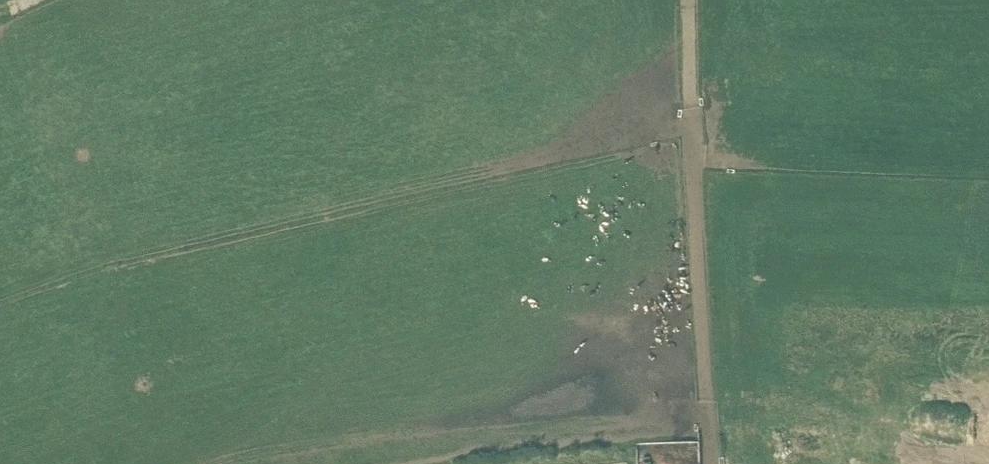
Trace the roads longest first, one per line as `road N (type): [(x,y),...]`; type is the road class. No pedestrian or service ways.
road 1 (track): [(713,463),(688,0)]

